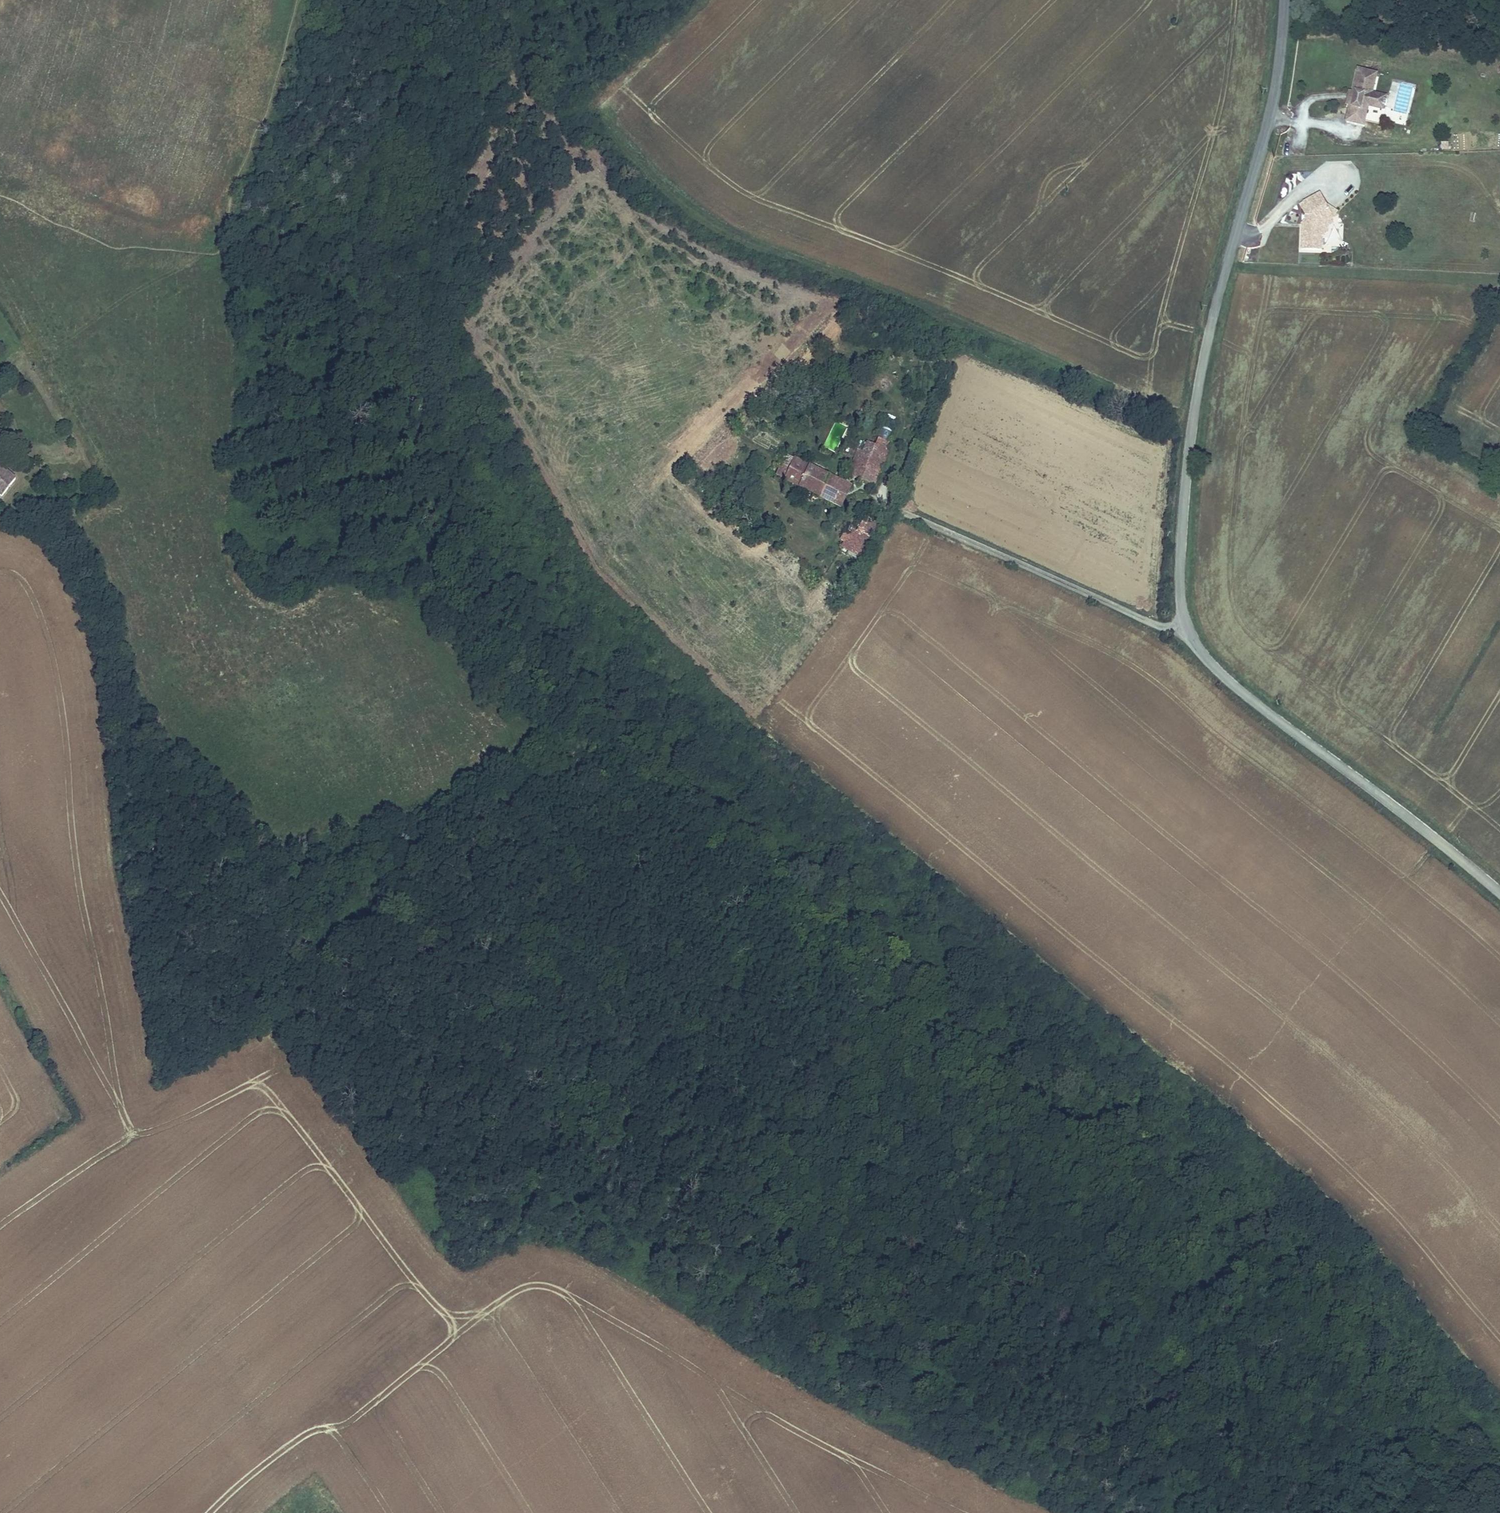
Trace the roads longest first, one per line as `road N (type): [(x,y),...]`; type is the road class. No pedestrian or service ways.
road 1 (unclassified): [(1499,890),(1232,683),(1198,646),(1182,612),(1179,549),(1199,366),(1269,109),(1283,0)]
road 2 (track): [(300,0),(238,174),(224,250),(218,510),(231,582)]

